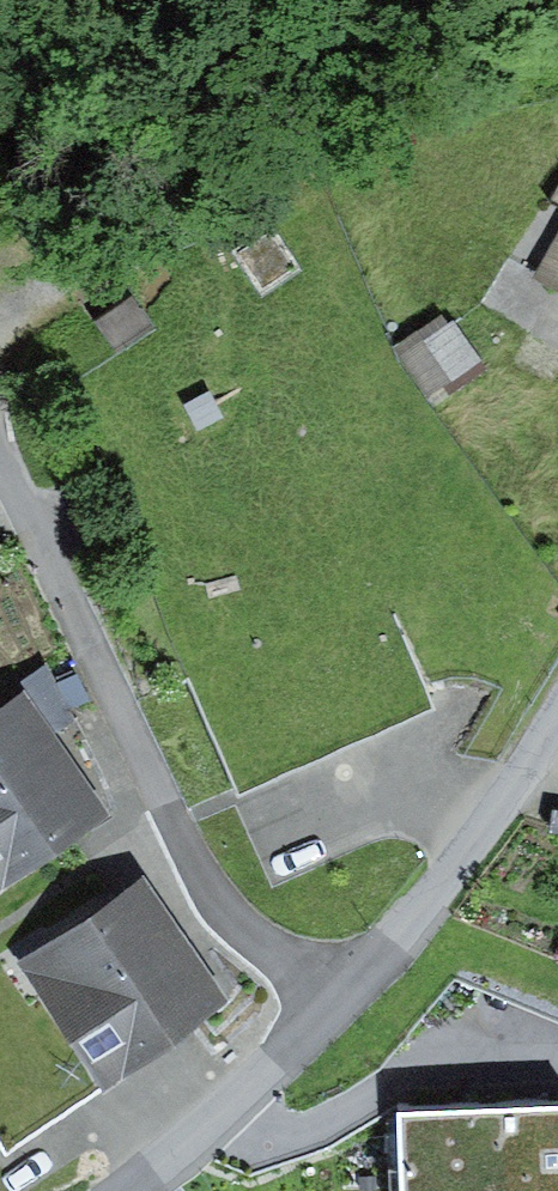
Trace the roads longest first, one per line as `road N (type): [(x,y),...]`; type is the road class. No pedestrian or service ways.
road 1 (residential): [(557,715),(412,920),(194,1140),(129,1190)]

